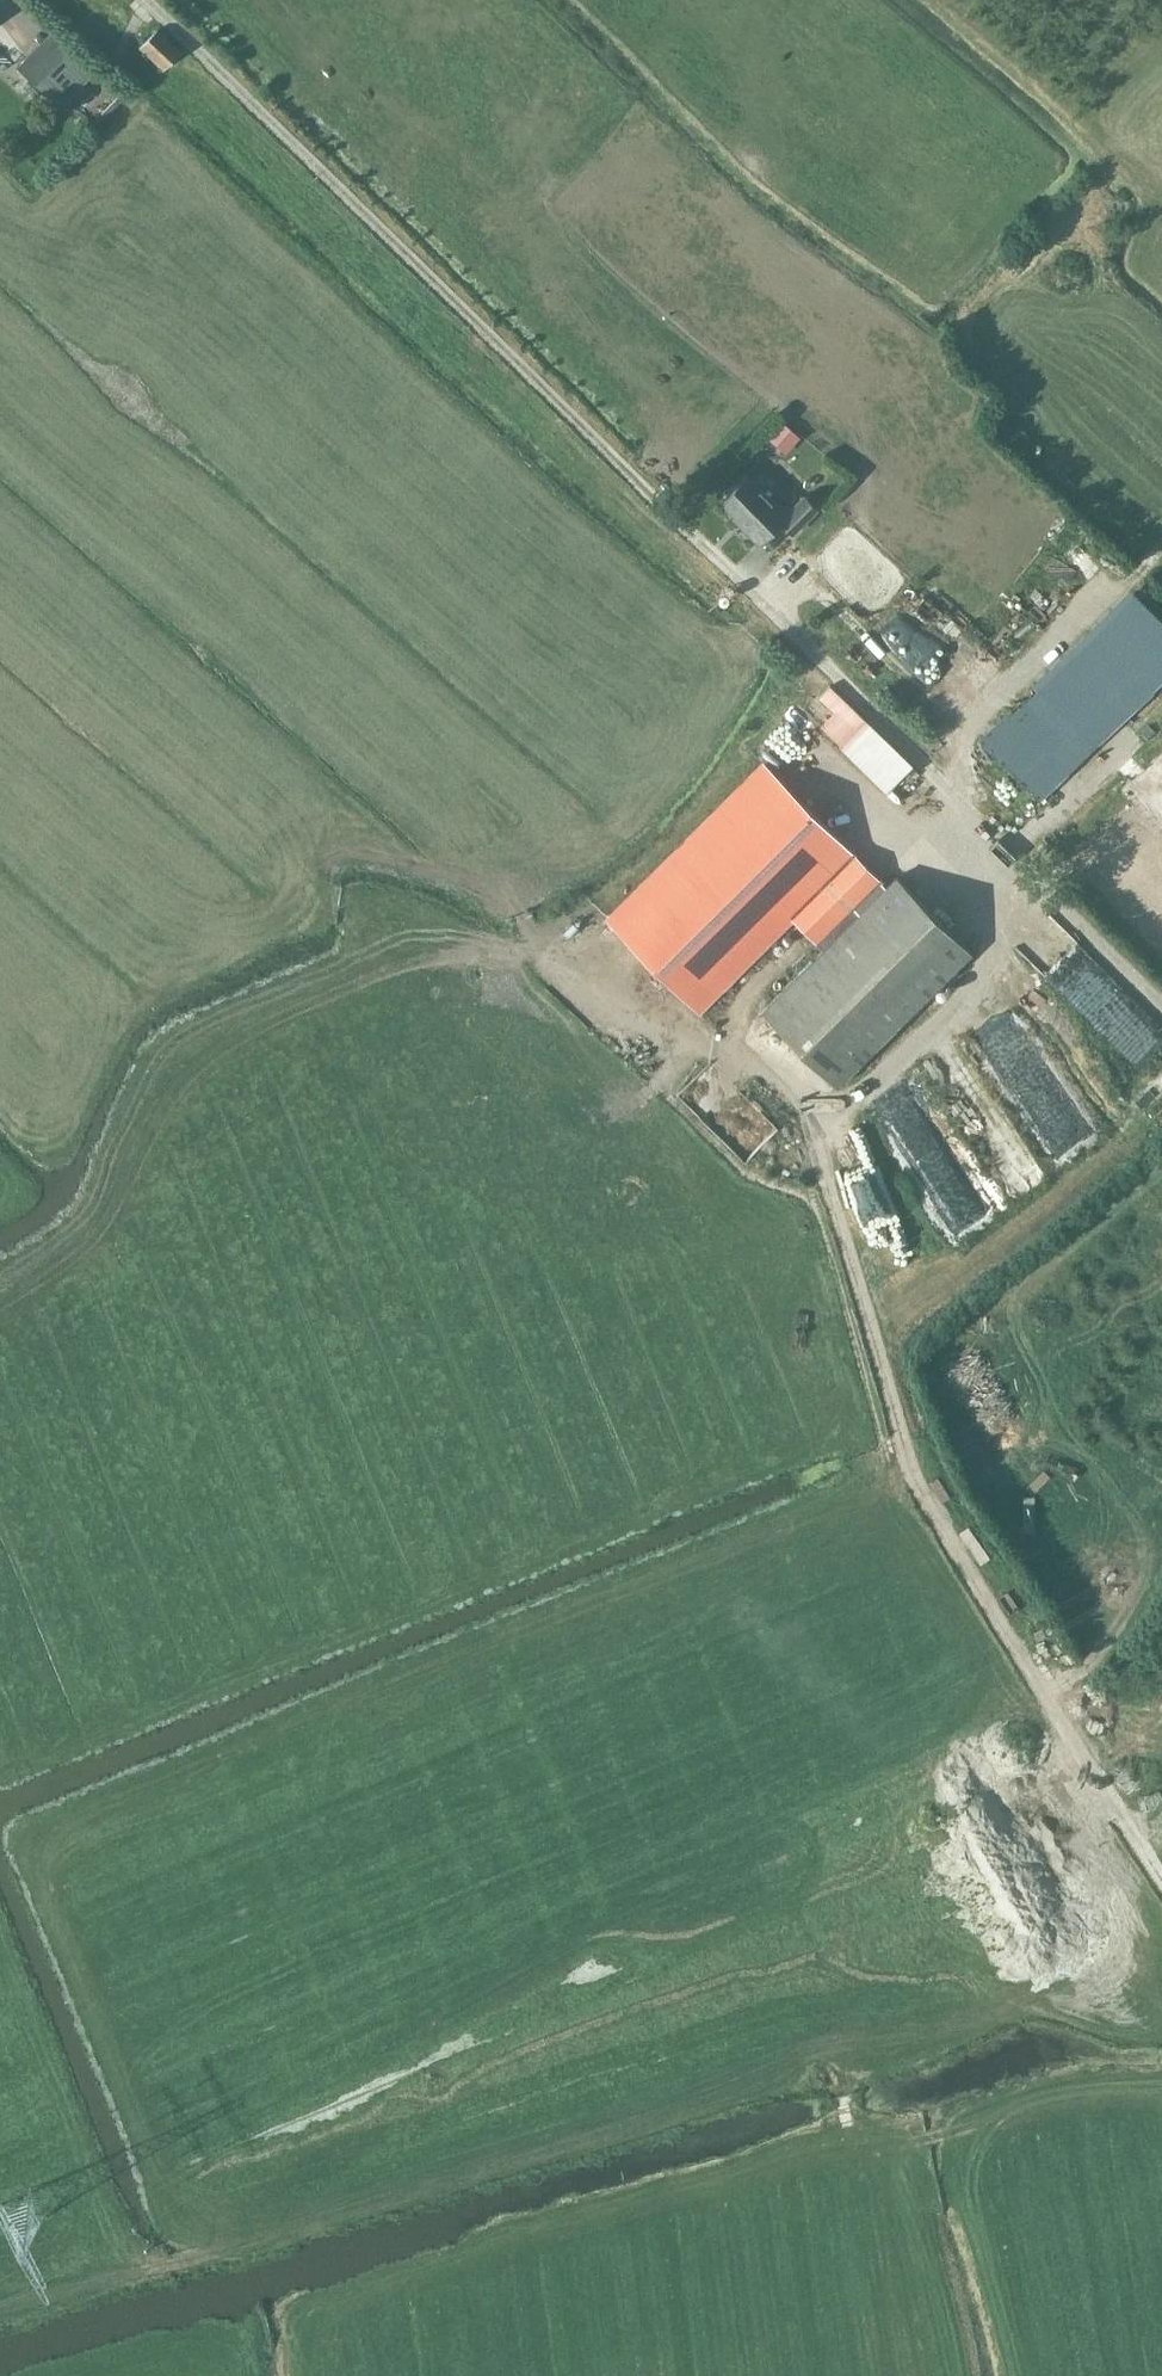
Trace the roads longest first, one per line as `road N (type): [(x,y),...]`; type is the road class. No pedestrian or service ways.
road 1 (track): [(1161,1876),(907,1462),(818,1136),(1056,897)]

